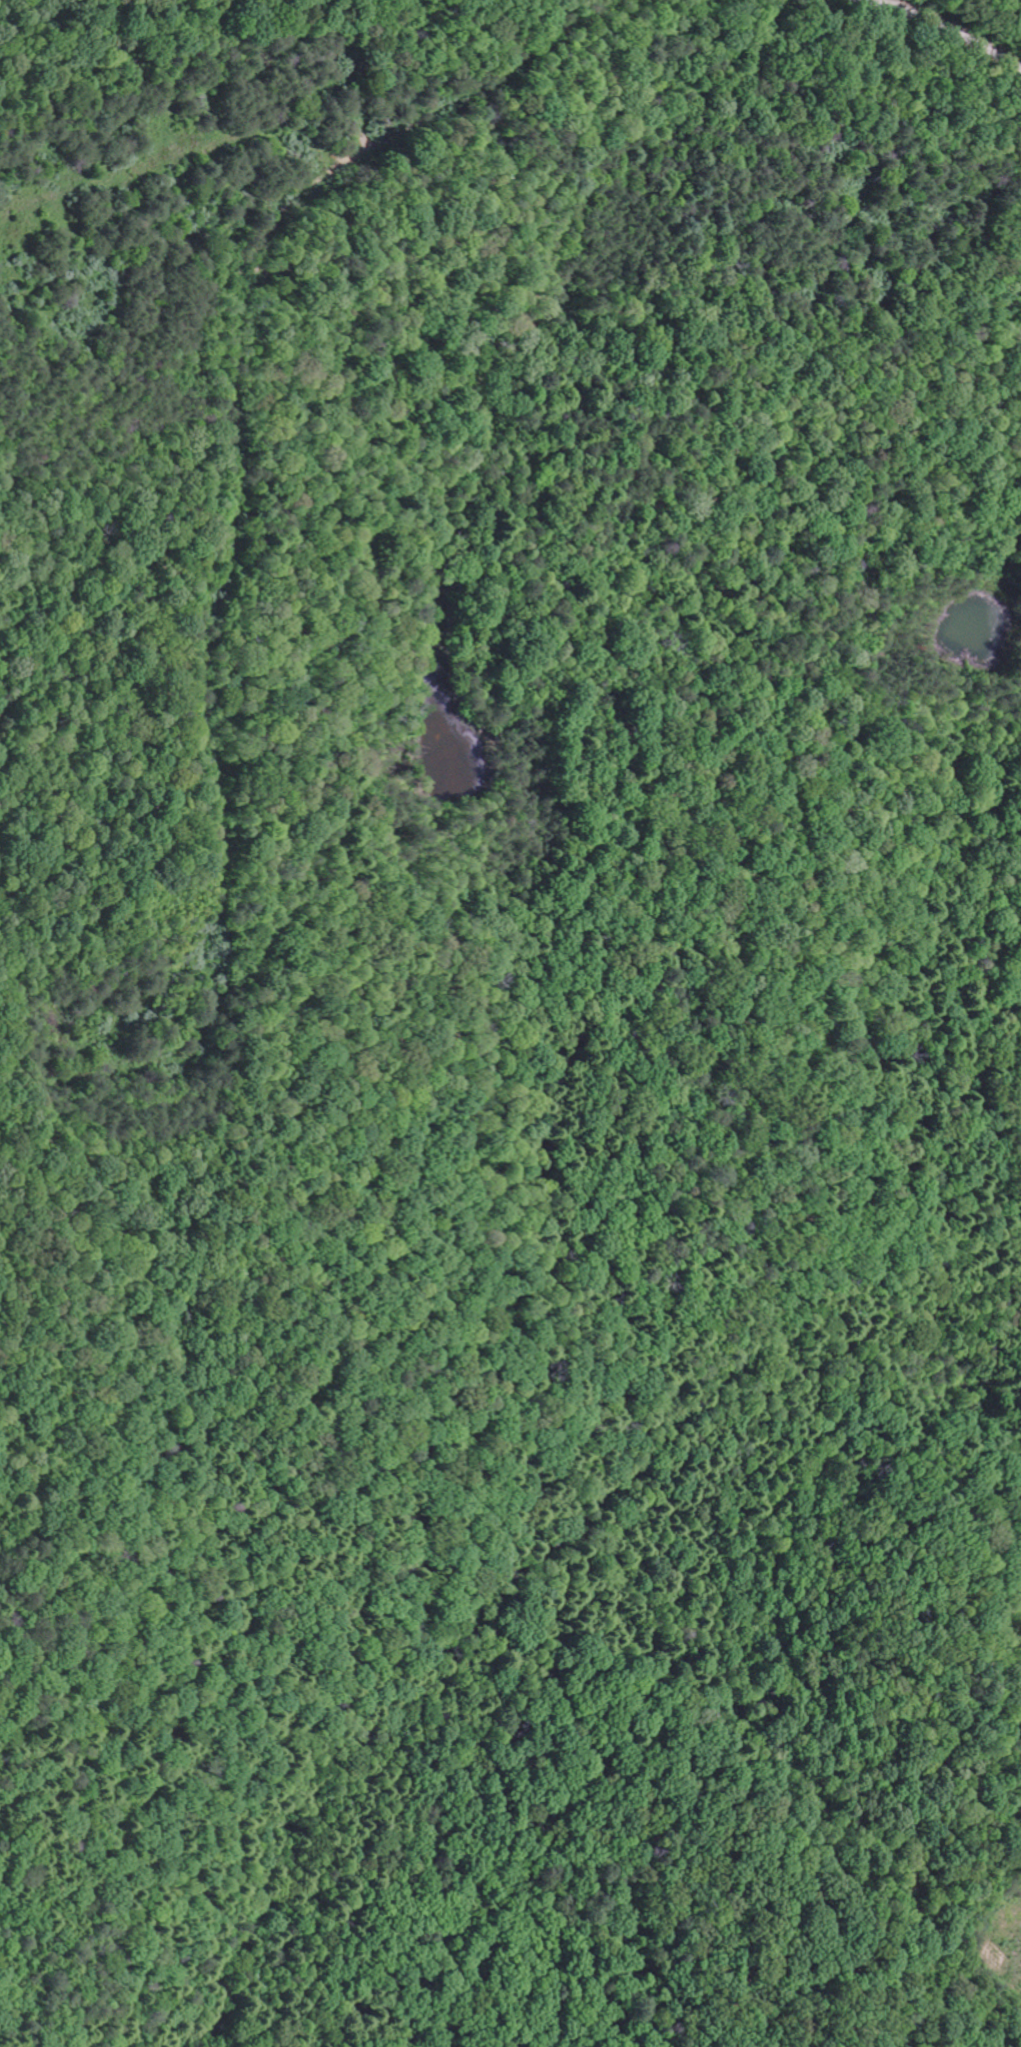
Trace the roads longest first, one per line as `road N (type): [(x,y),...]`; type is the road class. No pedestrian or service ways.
road 1 (residential): [(0,637),(57,614),(154,517),(180,444),(183,248),(206,196),(499,0)]
road 2 (residential): [(876,0),(958,29),(1020,65)]

